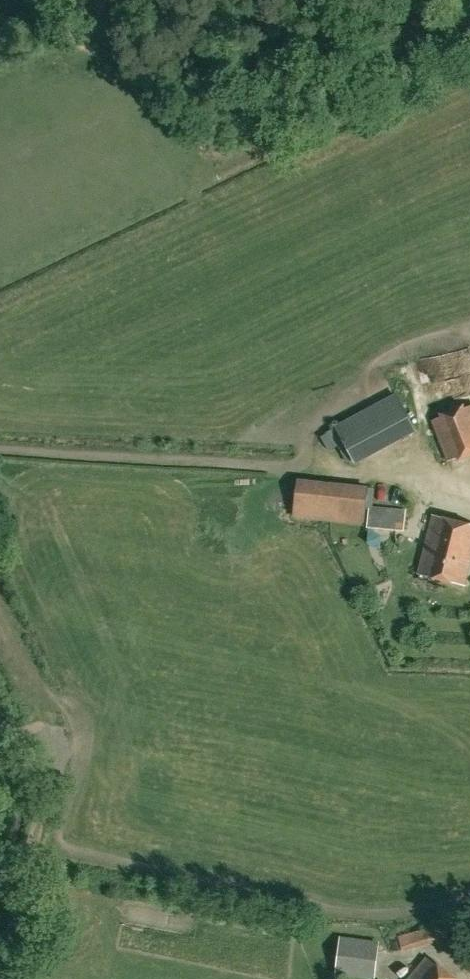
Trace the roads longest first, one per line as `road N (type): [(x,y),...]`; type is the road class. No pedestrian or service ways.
road 1 (track): [(0,614),(55,735),(7,978)]

